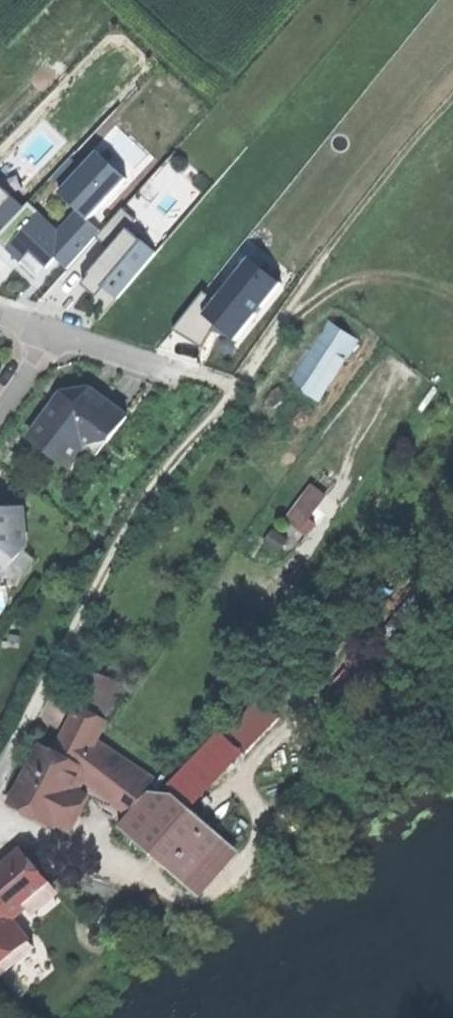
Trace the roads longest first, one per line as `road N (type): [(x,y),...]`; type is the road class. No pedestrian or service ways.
road 1 (track): [(231,390),(178,457),(0,791)]
road 2 (track): [(271,340),(333,292),(390,298),(452,327)]
road 3 (residential): [(47,329),(166,371)]

